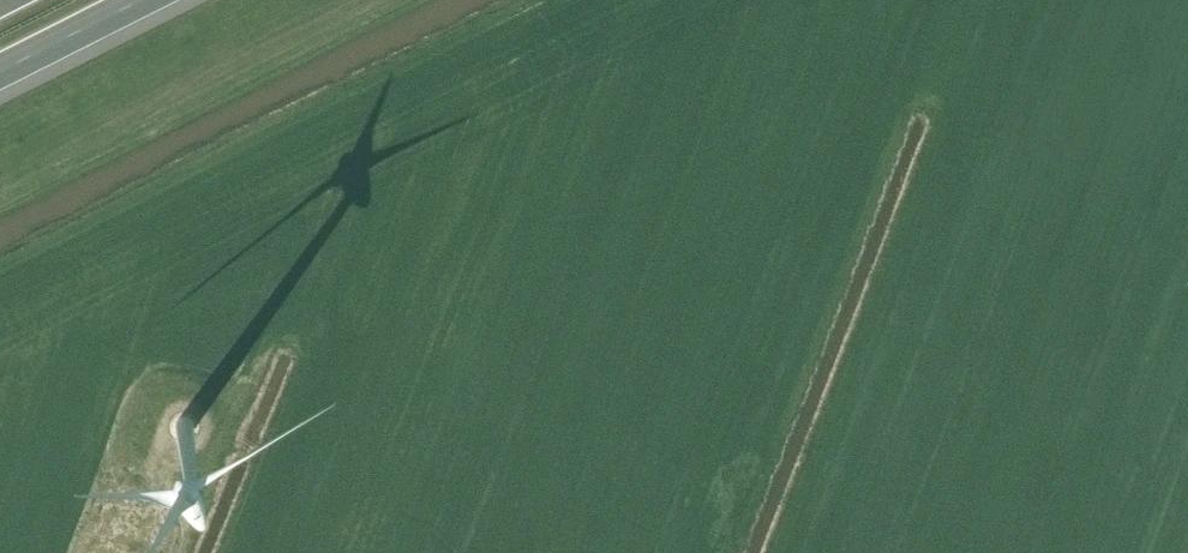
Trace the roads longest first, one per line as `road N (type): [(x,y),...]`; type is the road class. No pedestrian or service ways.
road 1 (motorway): [(0,65),(131,0)]

